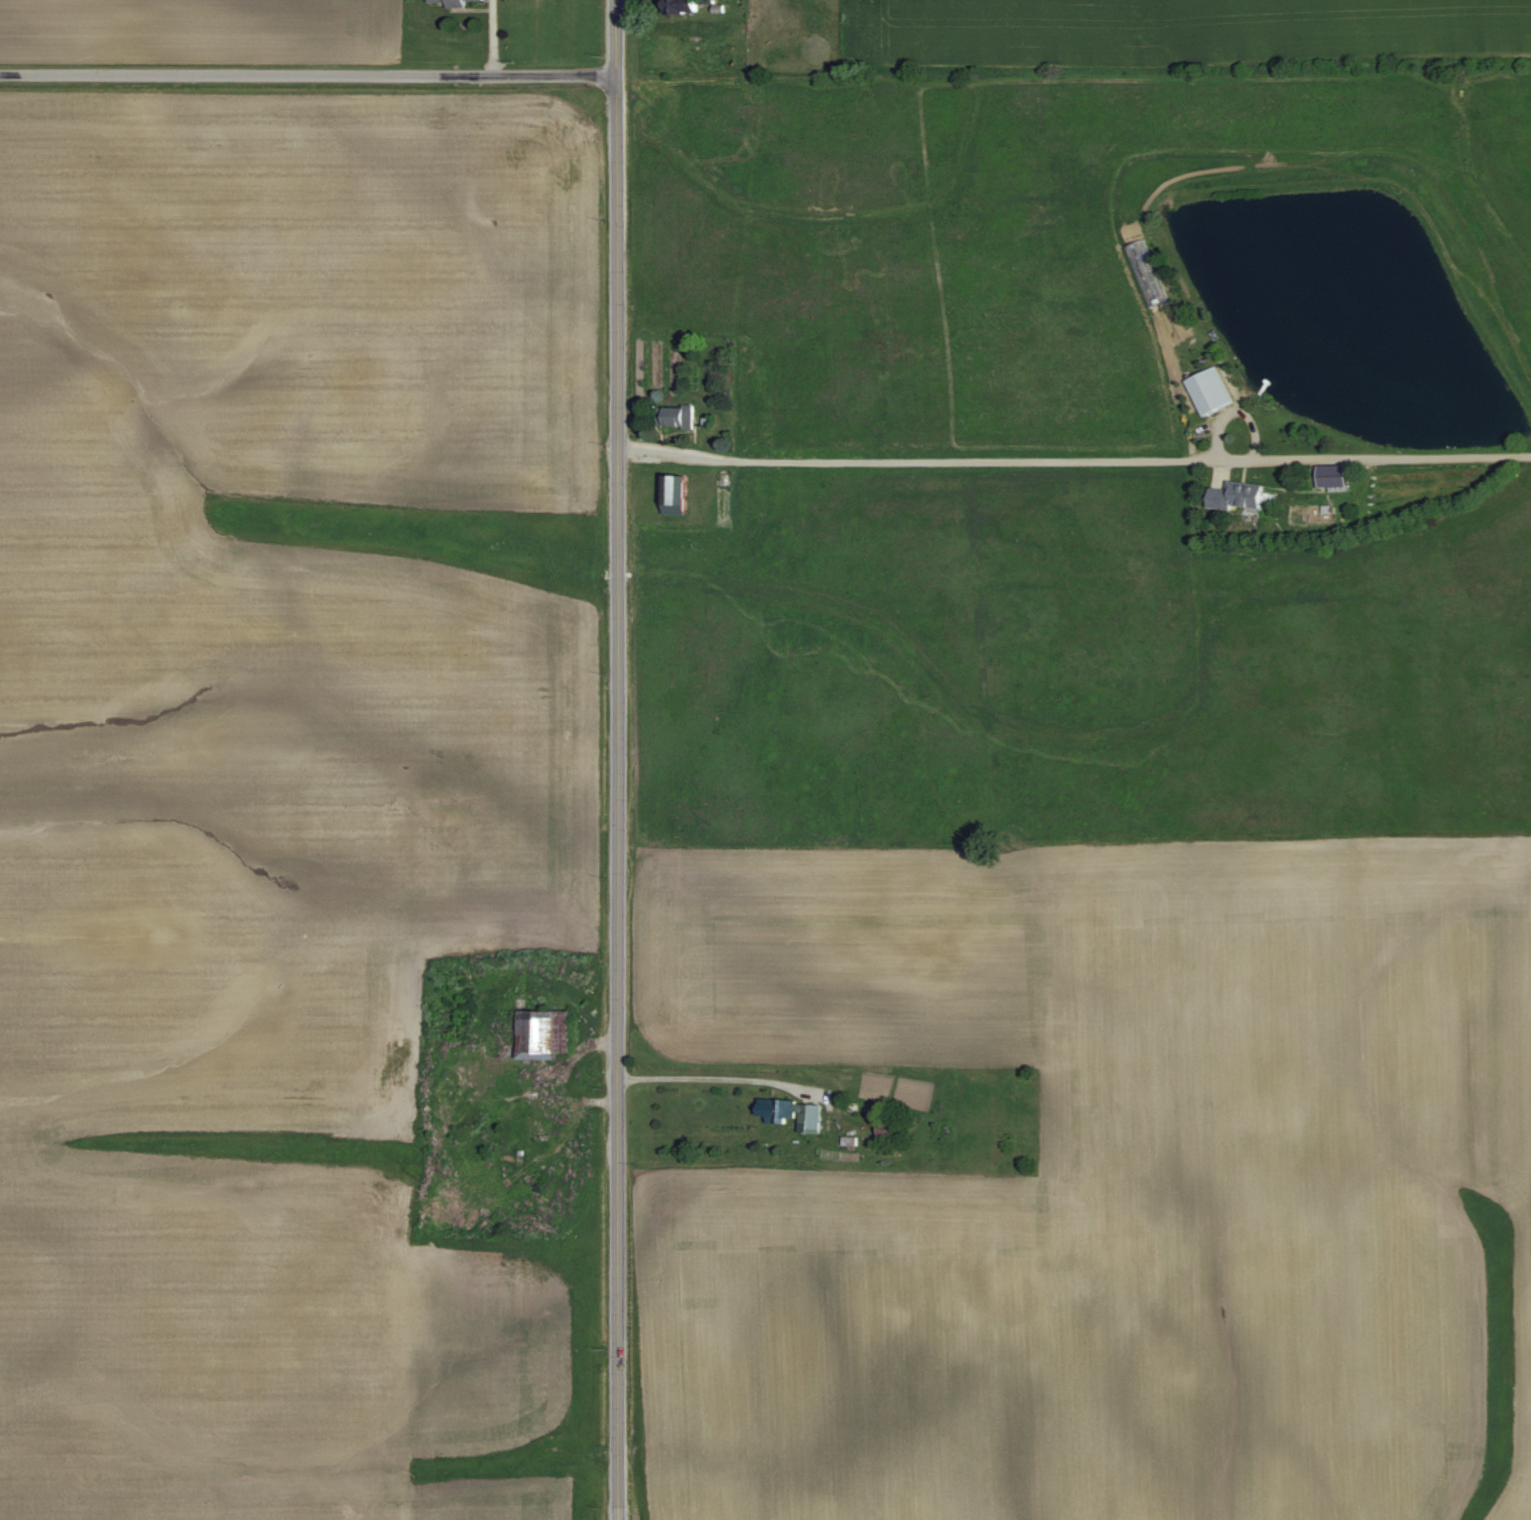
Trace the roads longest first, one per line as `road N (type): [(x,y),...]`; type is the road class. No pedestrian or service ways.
road 1 (secondary): [(618,1519),(614,0)]
road 2 (residential): [(614,78),(0,77)]

